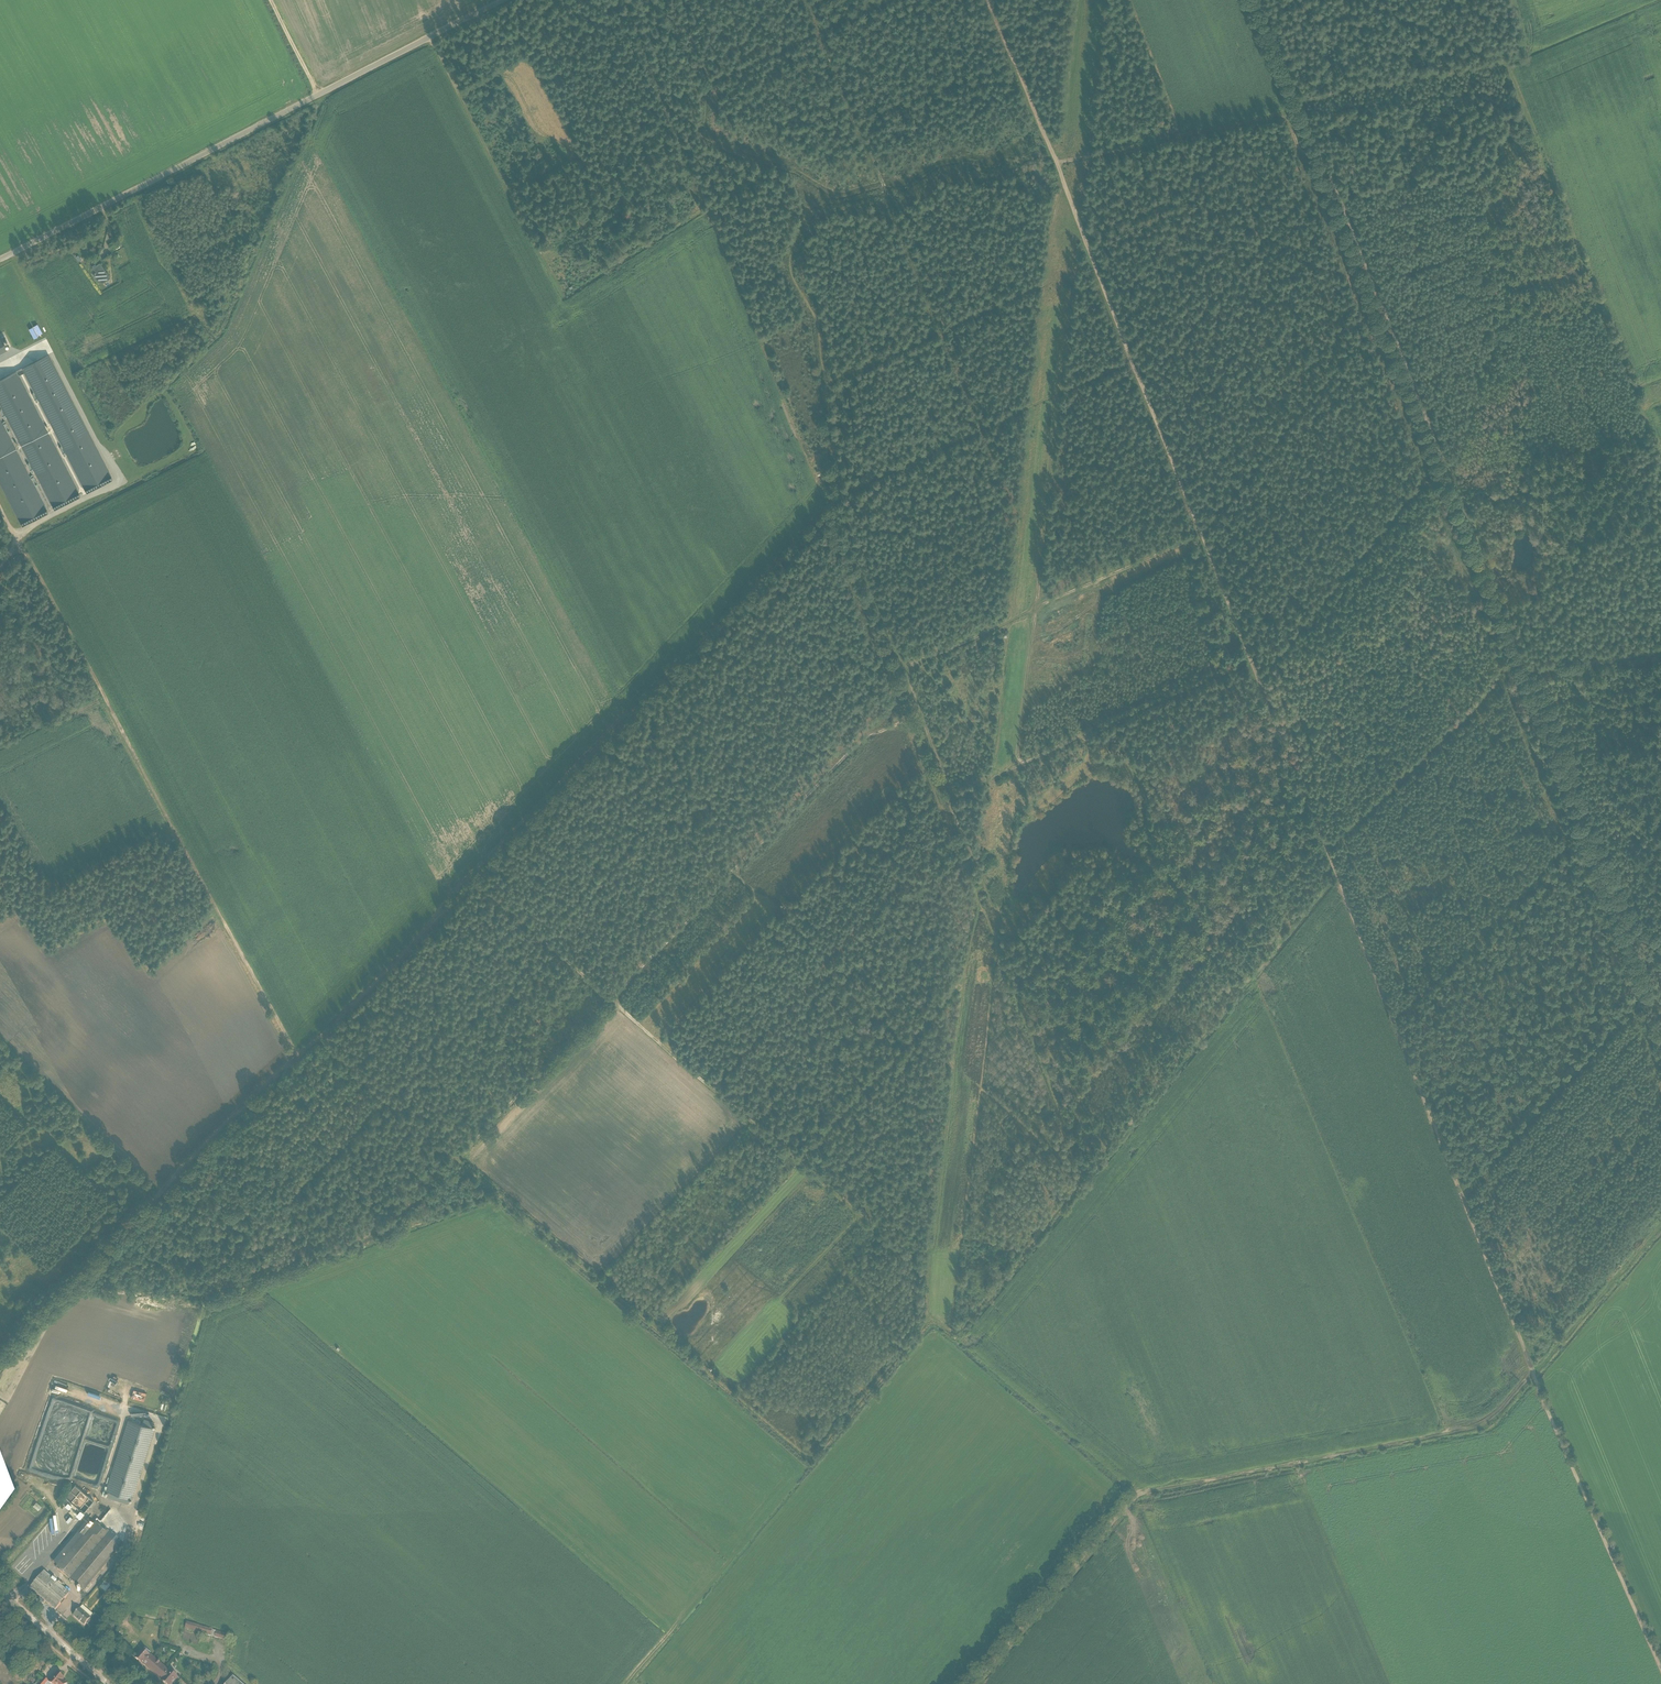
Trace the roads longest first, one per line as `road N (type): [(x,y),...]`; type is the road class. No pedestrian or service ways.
road 1 (track): [(1660,1668),(1535,1380),(1475,1189),(1323,848),(1198,530)]
road 2 (track): [(1290,98),(1517,673)]
road 3 (track): [(1500,675),(1631,1006),(1475,1189)]
road 4 (unclassified): [(0,260),(501,0)]
road 5 (track): [(1497,62),(1660,472)]
road 6 (track): [(1517,673),(1613,916),(1660,948)]
road 7 (track): [(1508,0),(1515,37),(1497,62),(1290,98)]
road 8 (track): [(1323,848),(1500,675),(1517,673)]
road 9 (track): [(1660,651),(1517,673)]
road 10 (tertiary): [(0,1592),(108,1683)]

